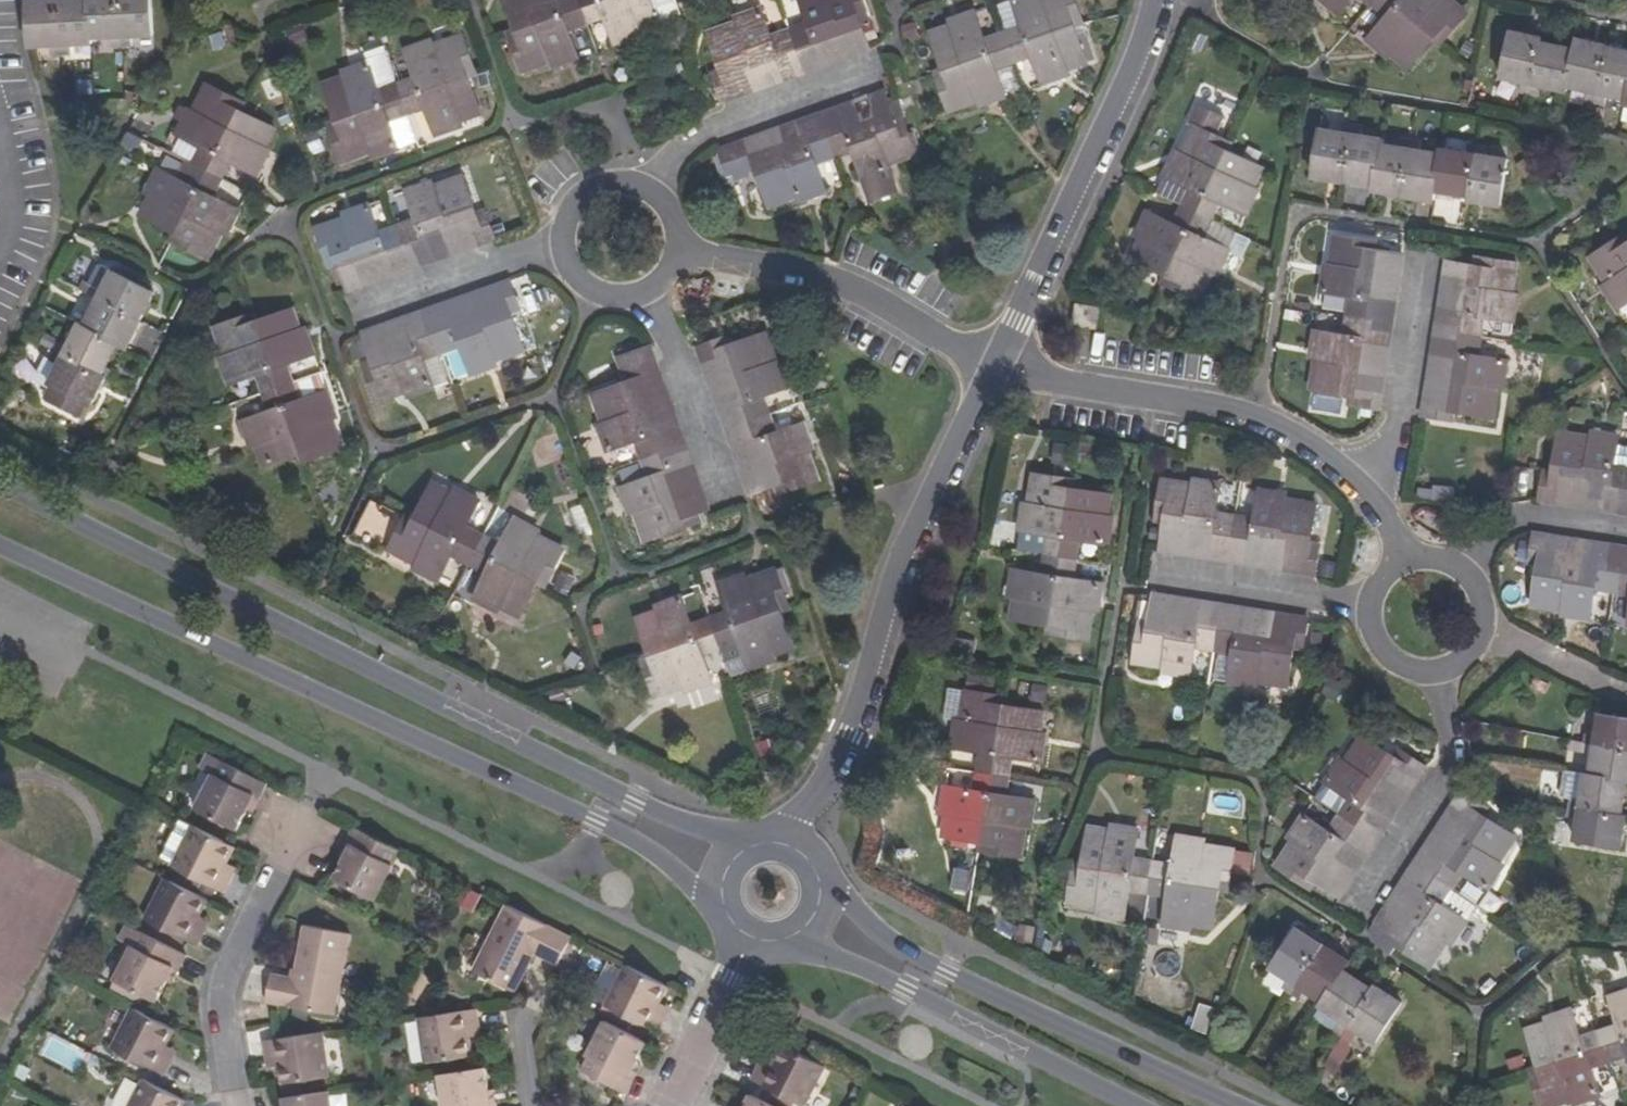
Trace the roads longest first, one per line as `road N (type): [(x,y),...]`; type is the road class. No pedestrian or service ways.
road 1 (secondary): [(764,842),(692,826),(635,802),(0,486)]
road 2 (secondary): [(0,545),(641,845),(726,918)]
road 3 (residential): [(996,361),(898,561),(849,735),(779,842)]
road 4 (secondary): [(1228,1105),(895,946),(816,868)]
road 5 (residential): [(996,361),(1263,425),(1333,474),(1405,562)]
road 6 (residential): [(1154,0),(1135,59),(996,361)]
road 7 (secondary): [(780,944),(849,963),(1134,1105)]
road 8 (residential): [(679,251),(674,214),(647,187),(610,182),(567,214),(562,250),(569,269),(599,295),(642,295),(672,270)]
road 9 (residential): [(996,361),(844,282),(679,251)]
road 10 (residential): [(239,1105),(222,1014),(281,853)]
road 11 (residential): [(1405,562),(1382,579),(1369,604),(1378,647),(1413,672),(1442,671),(1467,656)]
road 12 (residential): [(748,939),(669,1105)]
road 13 (residential): [(1467,656),(1484,615),(1472,581),(1446,562),(1405,562)]

